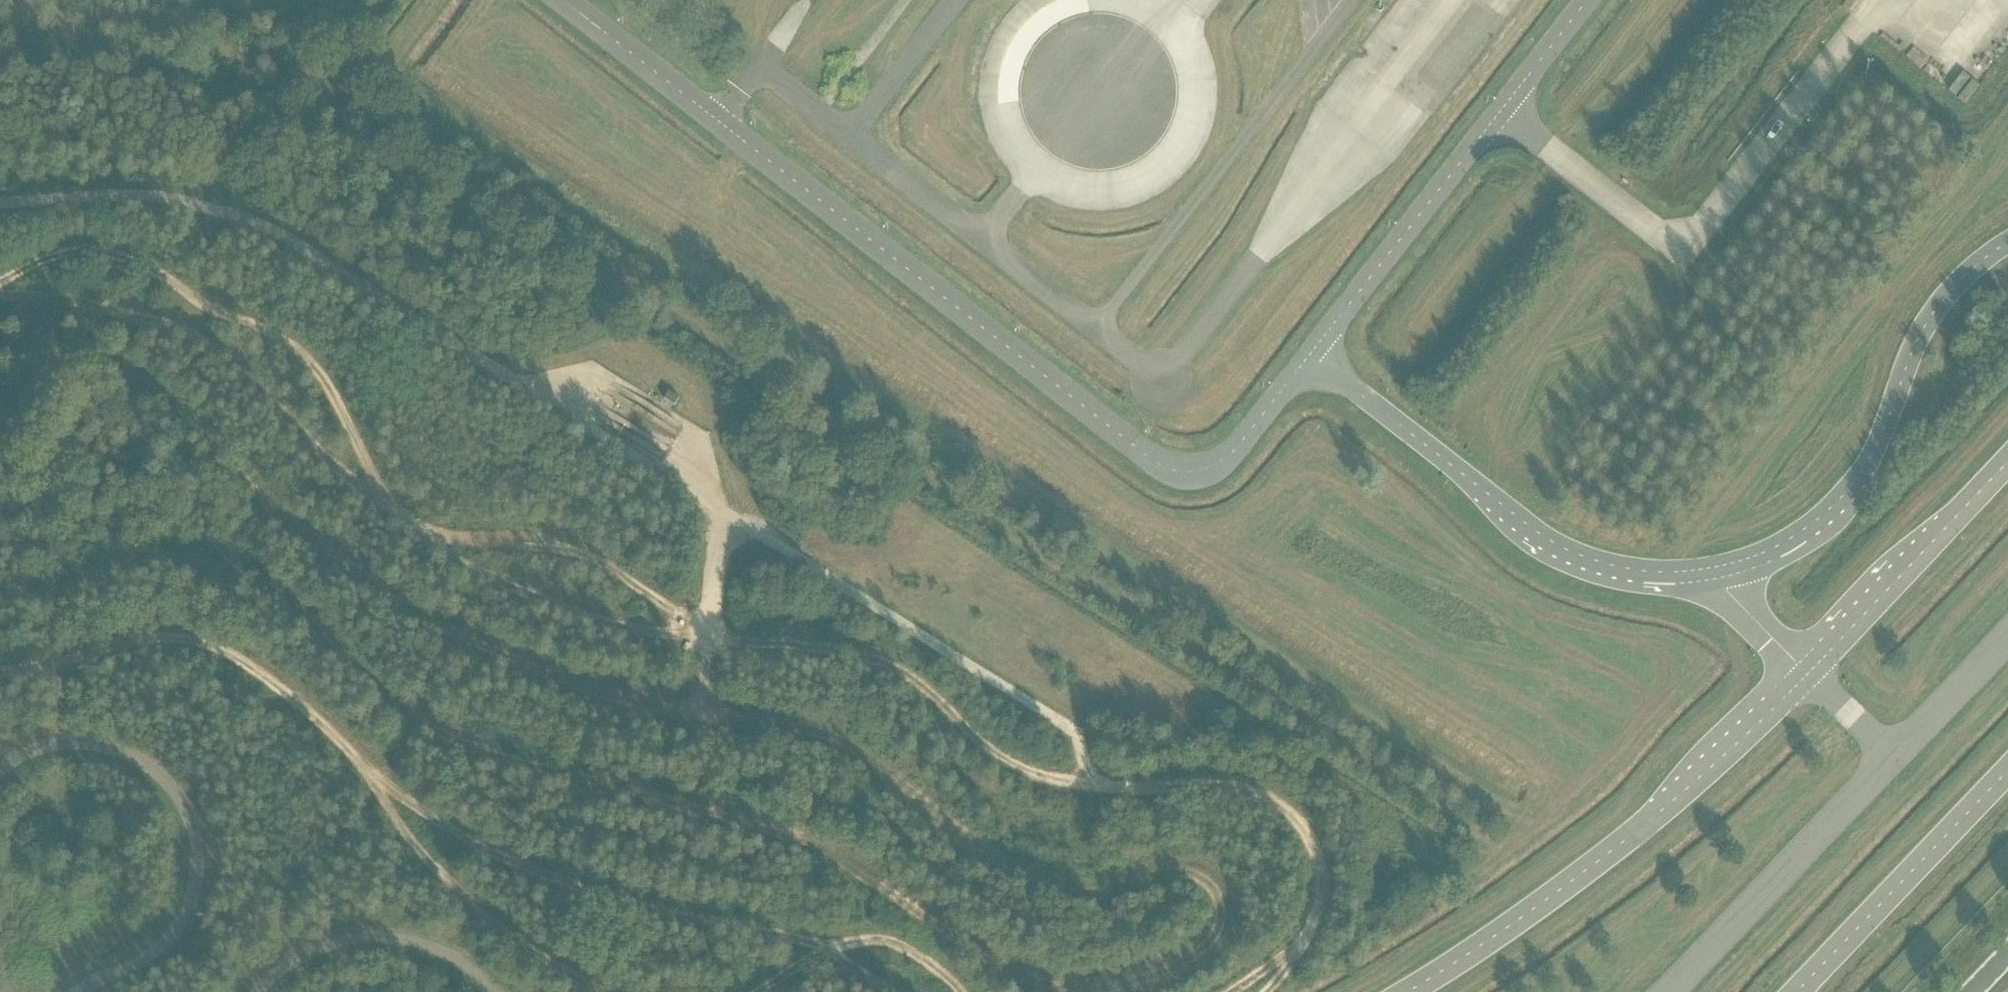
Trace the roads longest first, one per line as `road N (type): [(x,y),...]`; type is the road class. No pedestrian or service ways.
road 1 (track): [(0,592),(24,597),(185,556),(274,577),(411,704),(500,738),(753,810),(974,951),(1055,991),(1133,981),(1202,958),(1222,913),(1204,878),(1171,870),(1112,885),(1019,871),(870,764),(802,726),(698,716)]
road 2 (track): [(0,667),(145,639),(198,642),(246,661),(439,825),(570,886),(797,939),(891,991)]
road 3 (track): [(712,633),(639,633),(492,585),(414,532),(367,469),(321,375),(284,343),(154,273),(113,254),(72,252),(0,280)]
road 4 (track): [(712,633),(598,561),(545,542),(414,532),(224,355),(175,325),(47,298),(0,297)]
road 5 (track): [(1268,991),(1308,939),(1322,897),(1321,858),(1308,824),(1282,798),(1238,785),(1132,791),(1039,774),(999,754),(904,672),(813,647),(749,643)]
road 6 (track): [(636,703),(537,666),(299,532),(174,398),(107,369),(0,361)]
road 7 (track): [(379,780),(426,862),(482,913),(598,991)]
road 8 (track): [(761,991),(827,951),(867,941),(913,952),(961,991)]

